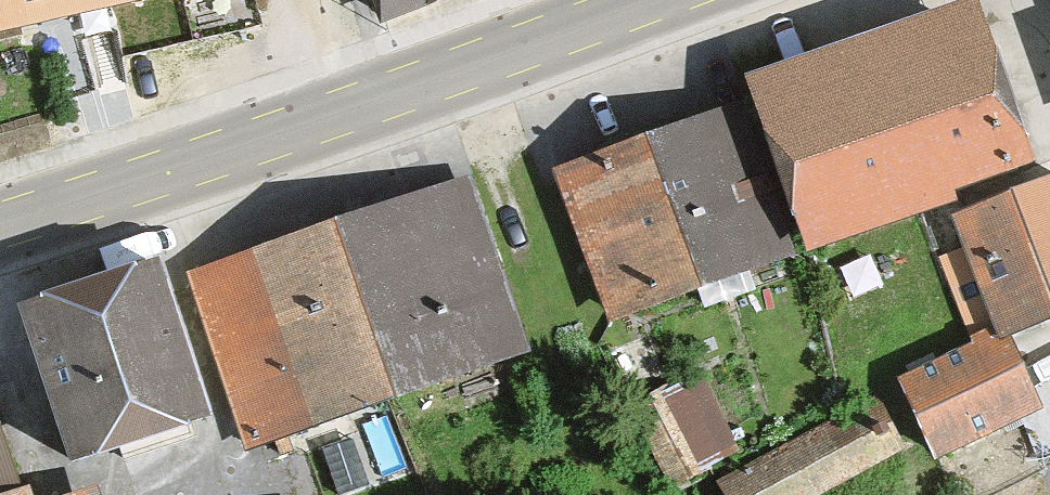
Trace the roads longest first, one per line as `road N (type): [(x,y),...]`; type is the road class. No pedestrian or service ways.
road 1 (primary): [(646,0),(163,174),(0,222)]

